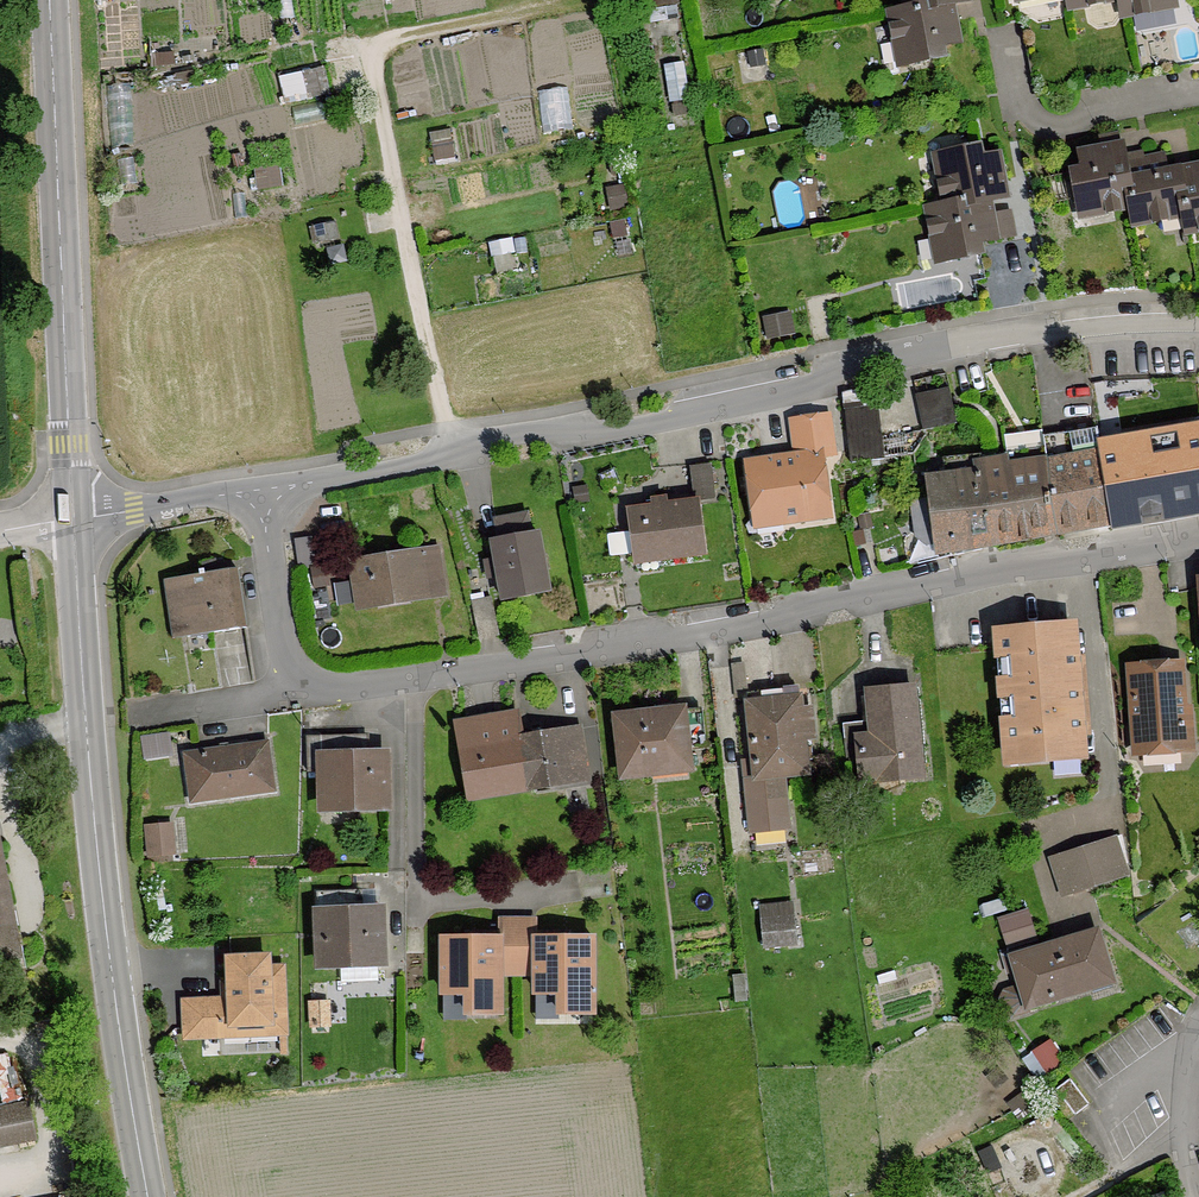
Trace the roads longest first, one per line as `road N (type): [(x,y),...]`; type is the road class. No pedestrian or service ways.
road 1 (residential): [(1198,532),(994,567),(738,629),(293,695),(263,490)]
road 2 (residential): [(1198,323),(1127,322),(957,346),(852,366),(807,390),(612,434),(579,428),(500,438),(473,456),(263,490)]
road 3 (secondary): [(78,525),(120,1003),(158,1196)]
road 4 (track): [(451,460),(375,51),(398,37),(584,0)]
road 5 (secondary): [(50,0),(78,525)]
road 6 (residential): [(263,490),(78,525)]
road 7 (residential): [(1198,1055),(1187,1151),(1198,1196)]

